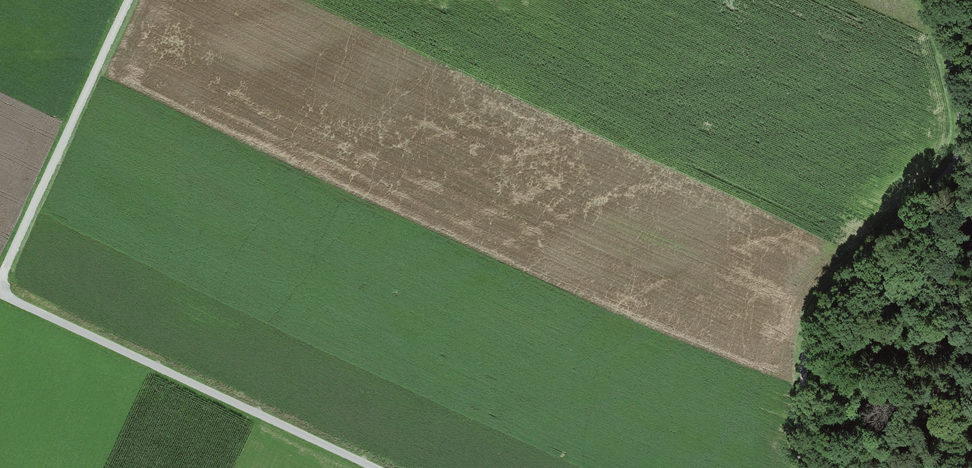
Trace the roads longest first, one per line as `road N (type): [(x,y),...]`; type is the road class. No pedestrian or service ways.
road 1 (track): [(802,467),(818,289),(951,153),(934,0)]
road 2 (track): [(0,293),(375,467)]
road 3 (track): [(0,280),(128,0)]

